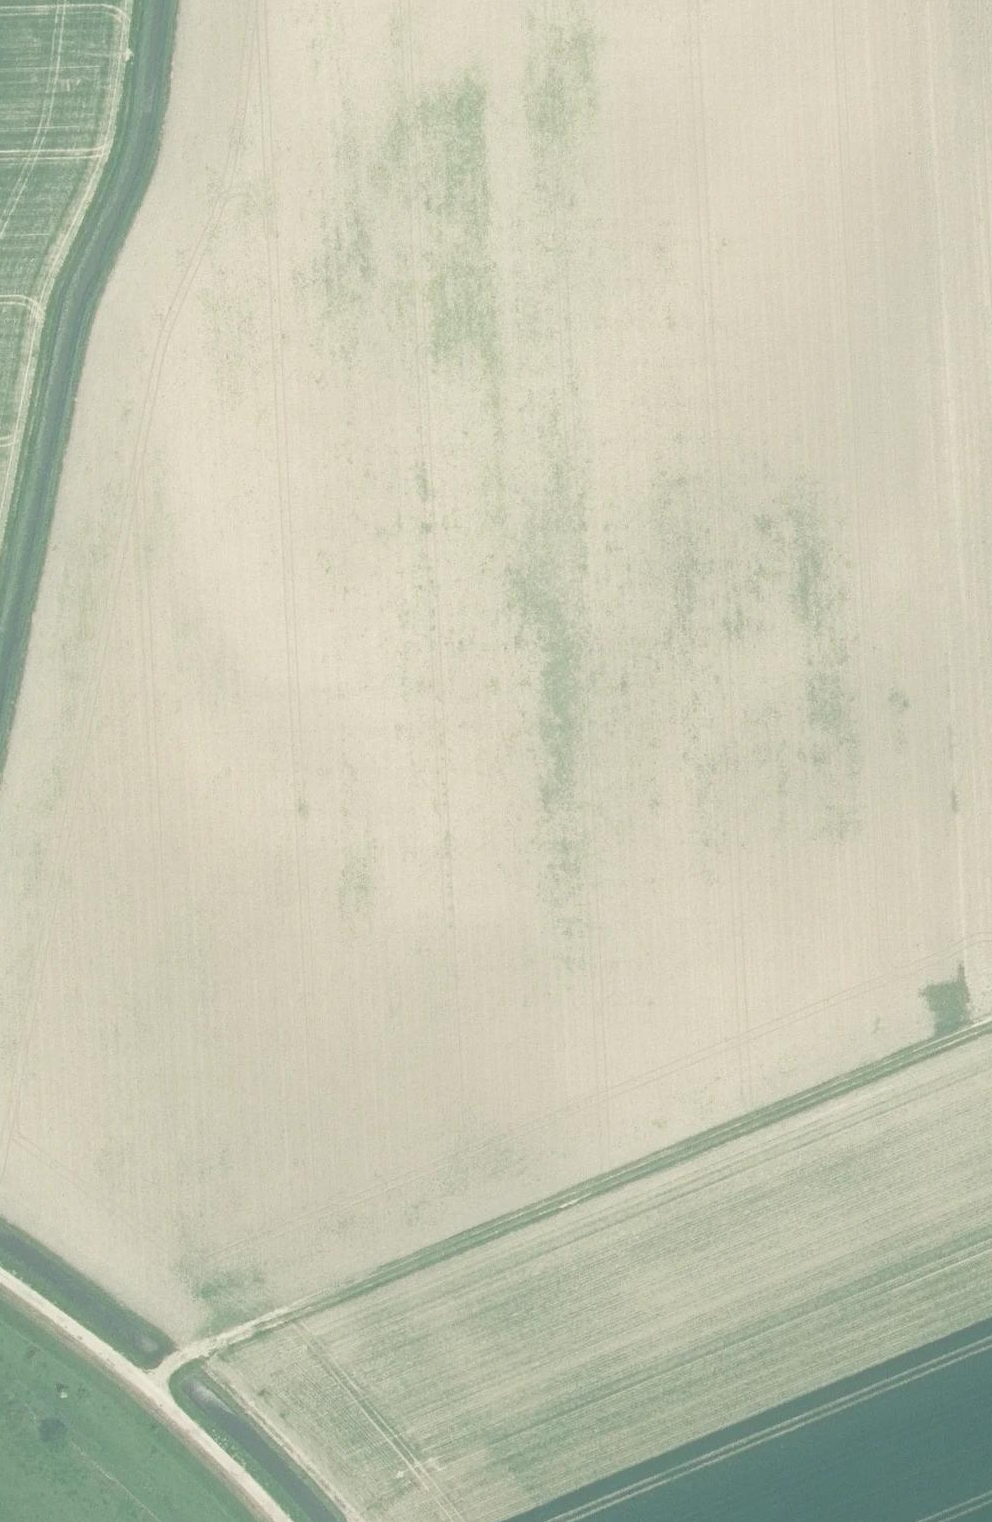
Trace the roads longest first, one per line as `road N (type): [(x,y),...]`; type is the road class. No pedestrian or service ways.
road 1 (track): [(991,1020),(178,1358),(147,1386)]
road 2 (unclassified): [(284,1521),(147,1386),(0,1279)]

